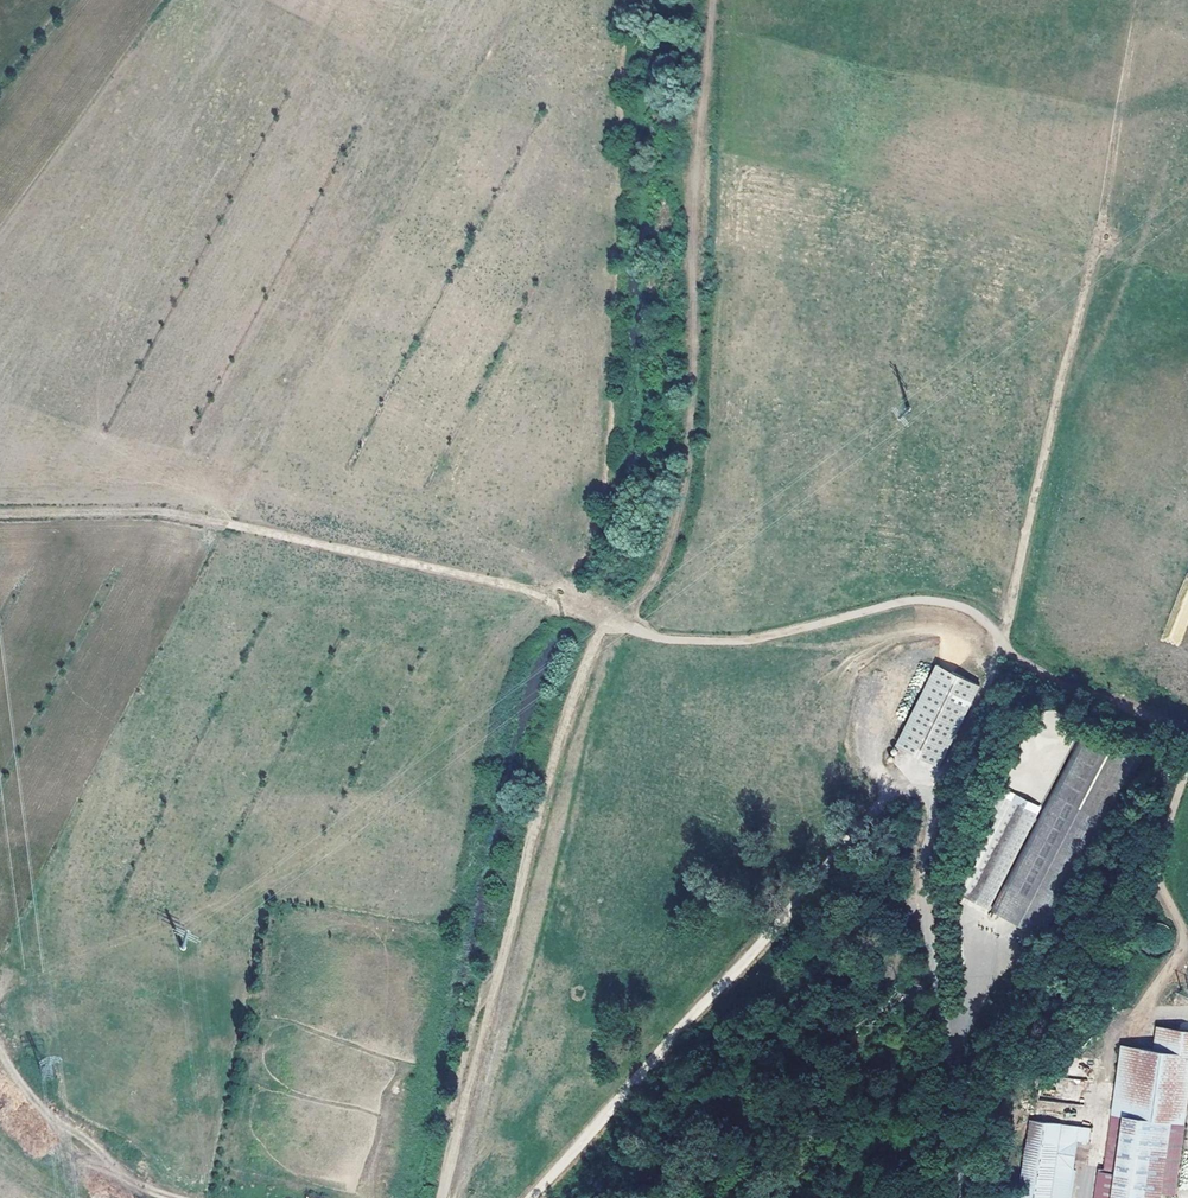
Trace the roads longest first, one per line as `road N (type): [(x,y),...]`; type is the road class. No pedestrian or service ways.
road 1 (track): [(972,1197),(924,874),(936,813),(916,797),(883,806),(530,1197)]

